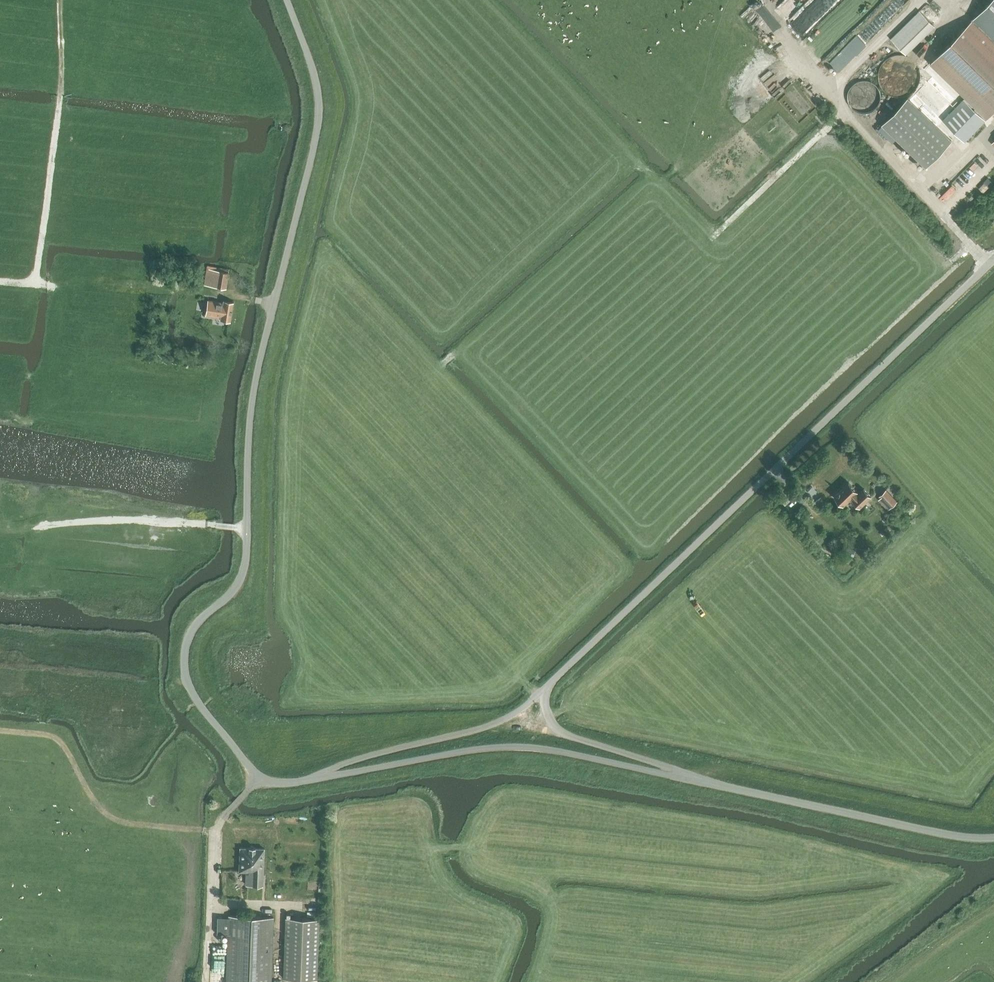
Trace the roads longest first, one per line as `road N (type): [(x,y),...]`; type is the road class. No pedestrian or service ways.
road 1 (unclassified): [(314,779),(256,780),(185,677),(194,625),(243,572),(253,390),(320,114),(287,0)]
road 2 (unclassified): [(546,688),(993,260)]
road 3 (unclassified): [(688,776),(516,748),(314,779)]
road 4 (unclassified): [(688,776),(993,838)]
road 5 (track): [(38,281),(61,94),(61,0)]
road 6 (track): [(0,730),(57,737),(99,807),(122,822),(215,833)]
road 7 (unclassified): [(314,779),(504,720),(546,688)]
road 8 (unclassified): [(688,776),(556,729),(546,688)]
road 9 (track): [(154,288),(275,304)]

